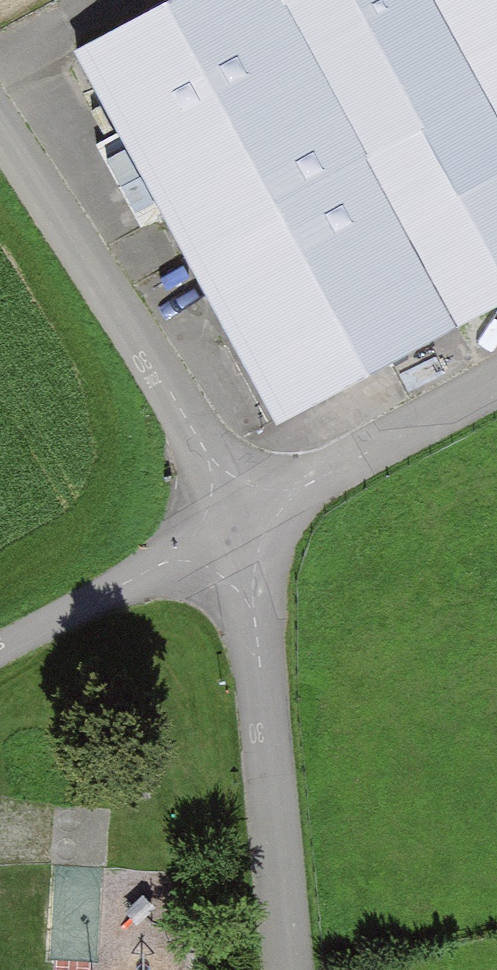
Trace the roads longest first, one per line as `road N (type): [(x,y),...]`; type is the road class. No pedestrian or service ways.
road 1 (unclassified): [(241,524),(0,125)]
road 2 (unclassified): [(288,969),(241,524)]
road 3 (residential): [(496,388),(241,524)]
road 4 (residential): [(0,655),(241,524)]

